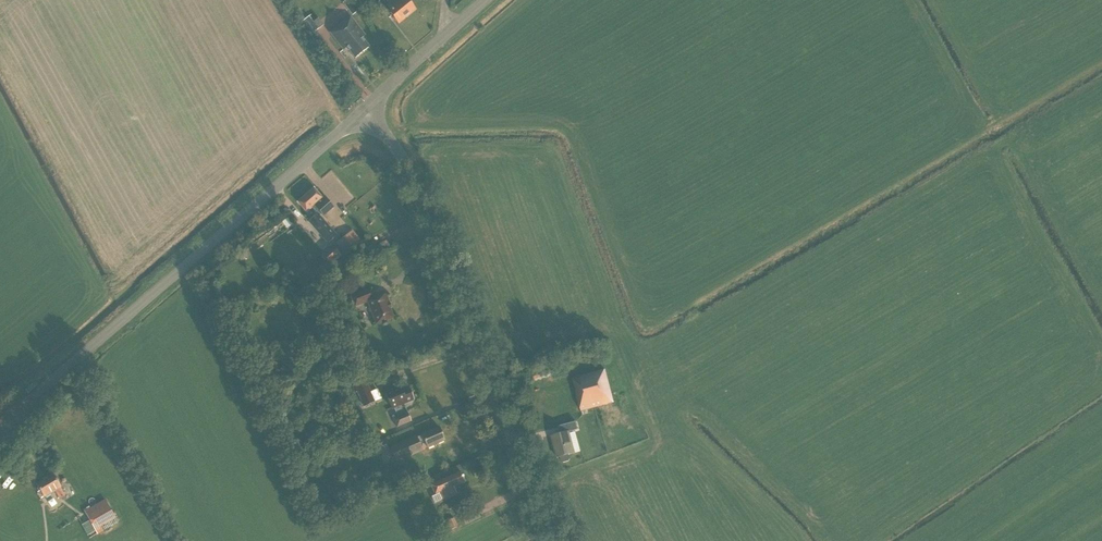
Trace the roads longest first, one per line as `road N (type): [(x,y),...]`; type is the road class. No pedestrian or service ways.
road 1 (tertiary): [(0,429),(363,111)]
road 2 (tertiary): [(561,540),(406,166),(363,111)]
road 3 (tertiary): [(363,111),(484,0)]

